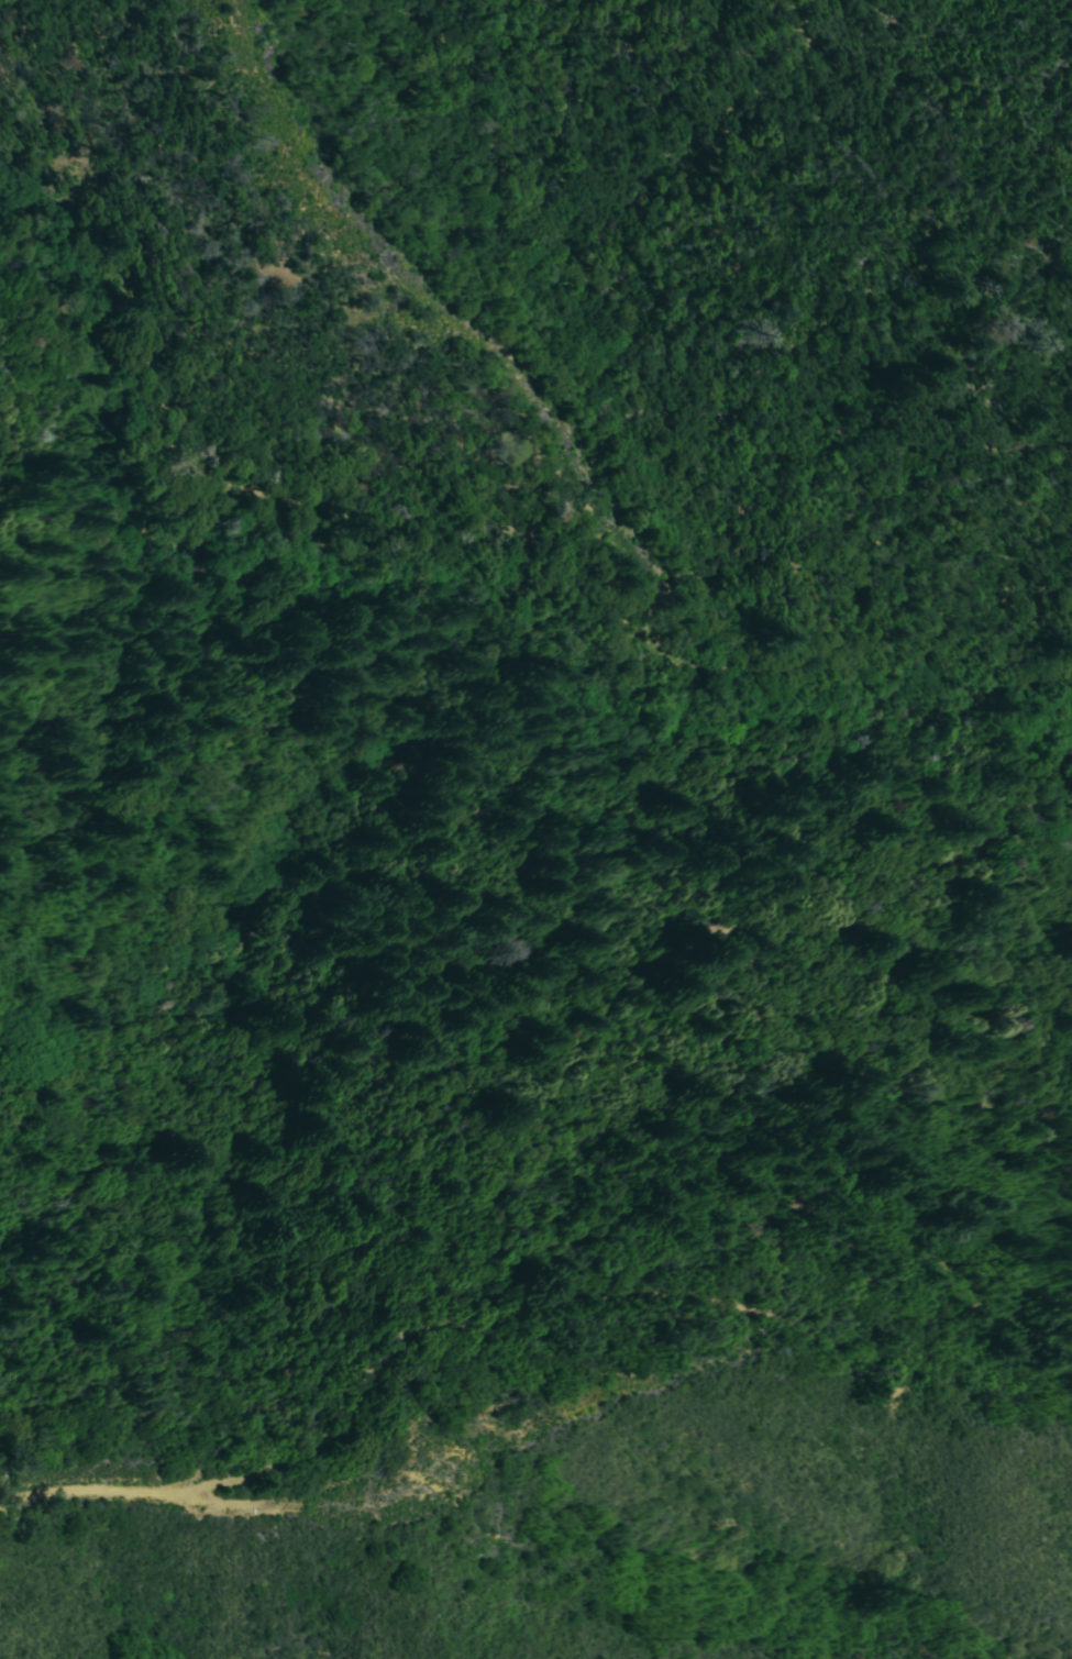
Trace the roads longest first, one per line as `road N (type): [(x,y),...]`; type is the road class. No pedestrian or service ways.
road 1 (track): [(227,0),(236,69),(278,183),(399,300),(522,398),(579,522),(648,585),(632,629),(703,678)]

